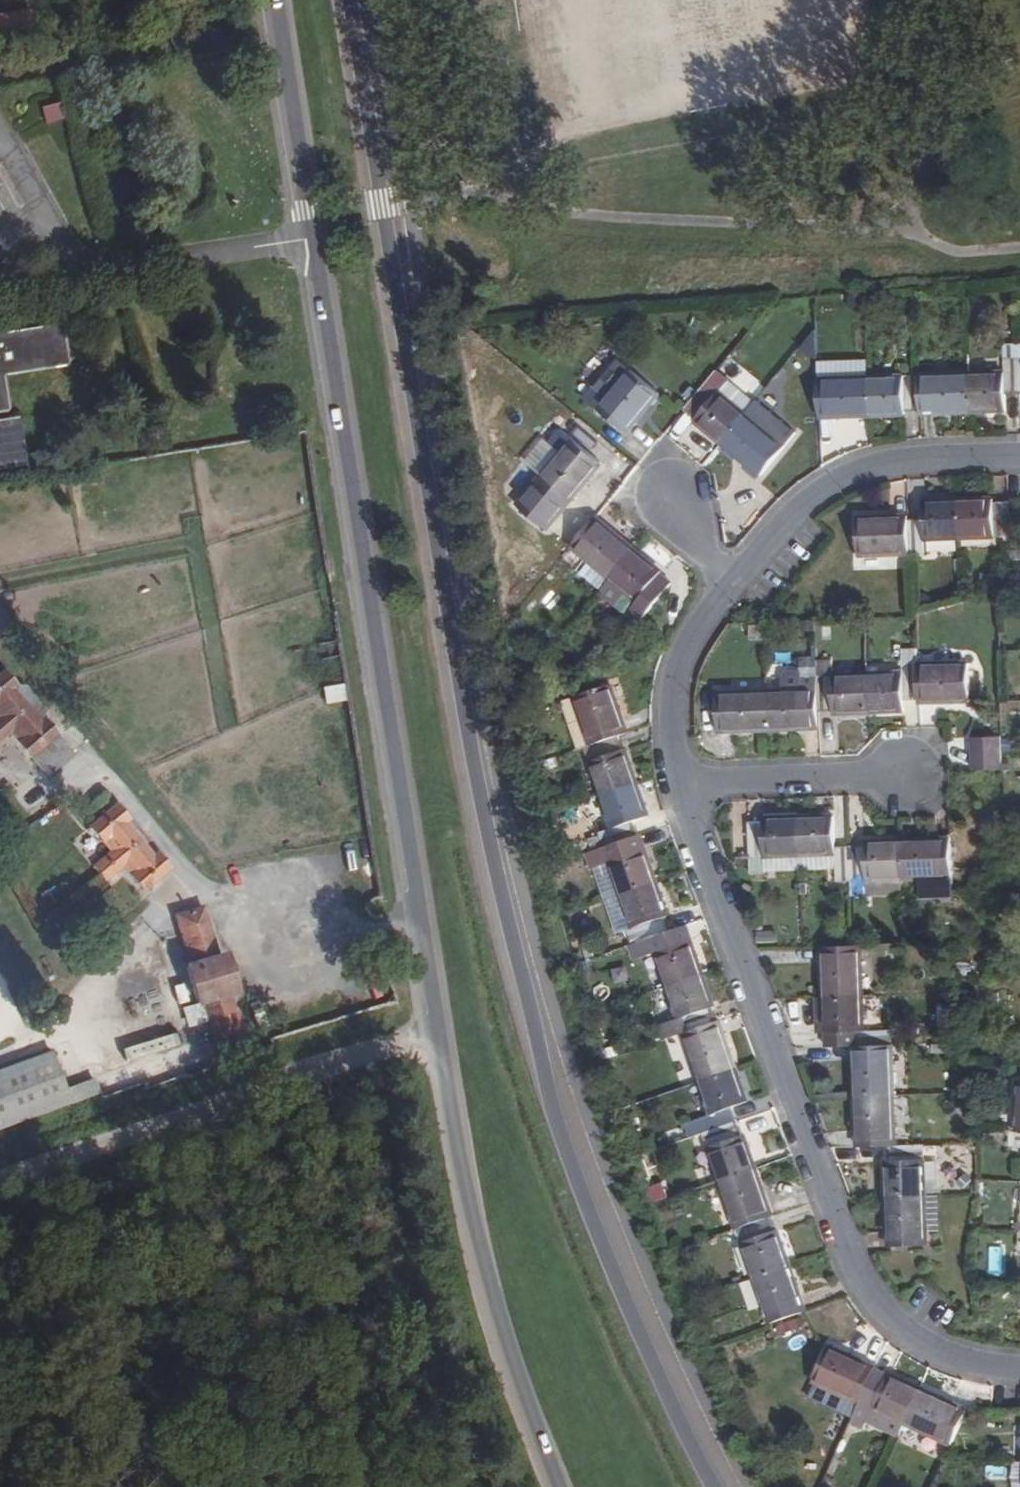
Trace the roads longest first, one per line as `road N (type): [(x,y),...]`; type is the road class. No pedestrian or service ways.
road 1 (primary): [(715,1486),(576,1179),(496,875),(350,0)]
road 2 (primary): [(276,0),(457,1140),(478,1236),(560,1486)]
road 3 (residential): [(1019,1369),(957,1362),(915,1340),(881,1306),(845,1245),(681,790)]
road 4 (track): [(0,1200),(438,1034)]
road 5 (residential): [(731,590),(808,503),(862,469),(1019,454)]
road 6 (residential): [(681,790),(898,780)]
road 7 (residential): [(681,790),(674,721),(682,659),(731,590)]

